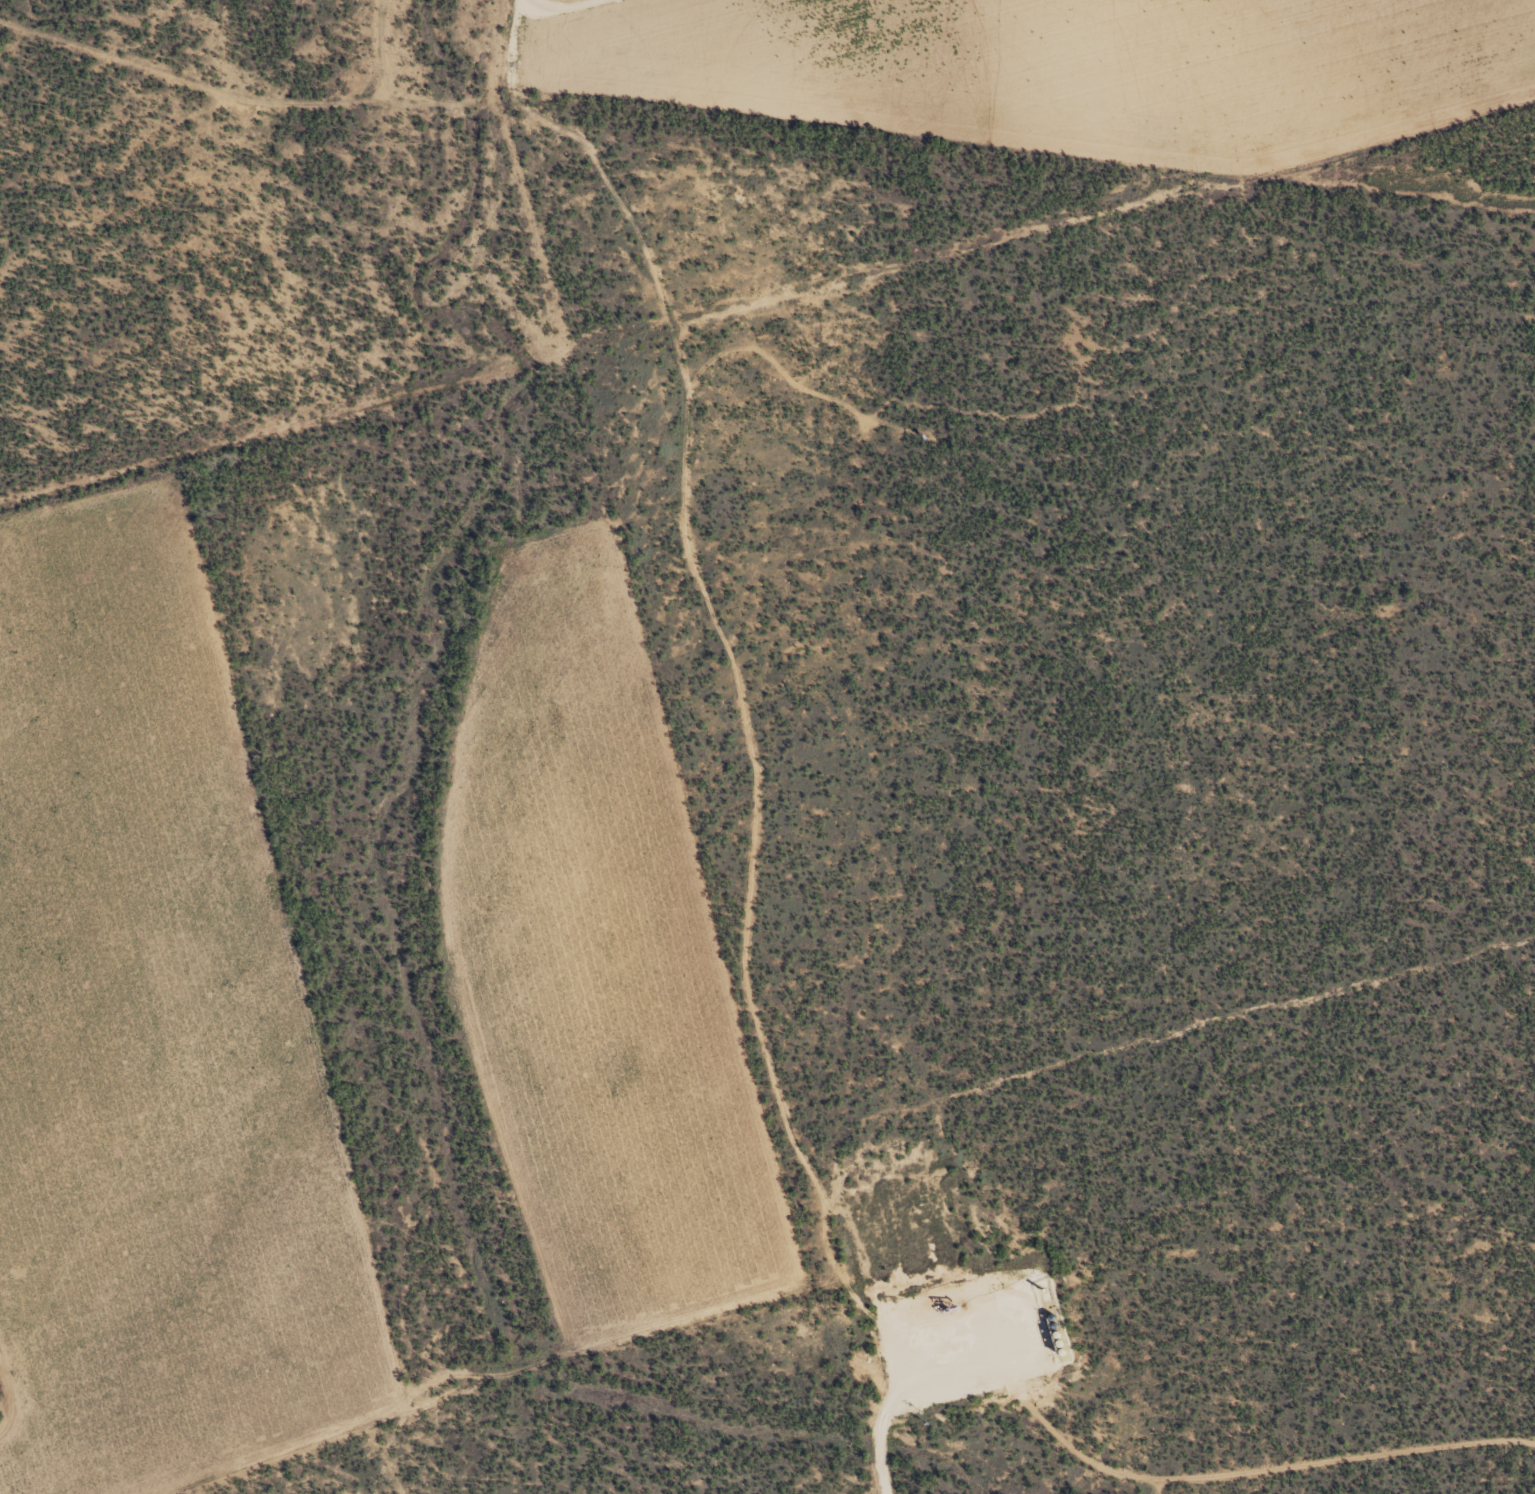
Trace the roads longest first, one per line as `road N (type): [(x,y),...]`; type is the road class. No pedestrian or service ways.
road 1 (track): [(0,489),(339,403)]

